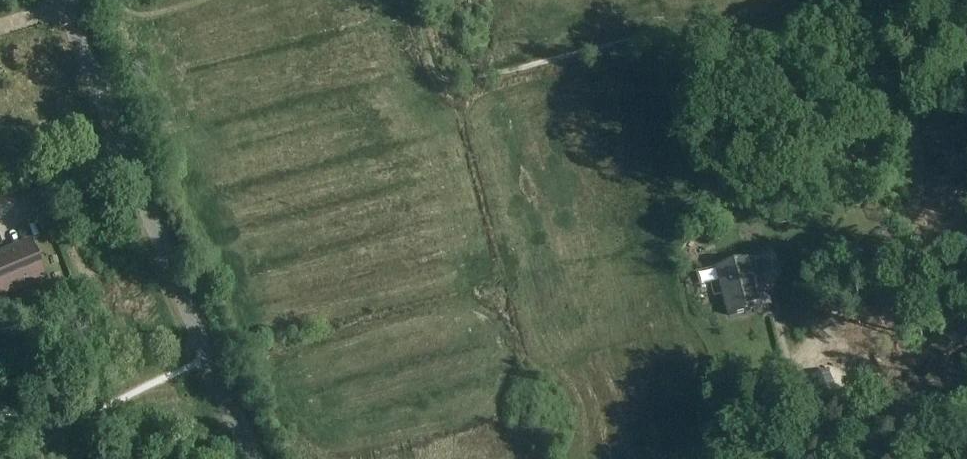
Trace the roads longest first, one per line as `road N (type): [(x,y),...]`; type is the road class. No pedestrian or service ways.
road 1 (track): [(716,458),(917,219),(925,162),(887,0)]
road 2 (unclassified): [(257,458),(64,0)]

